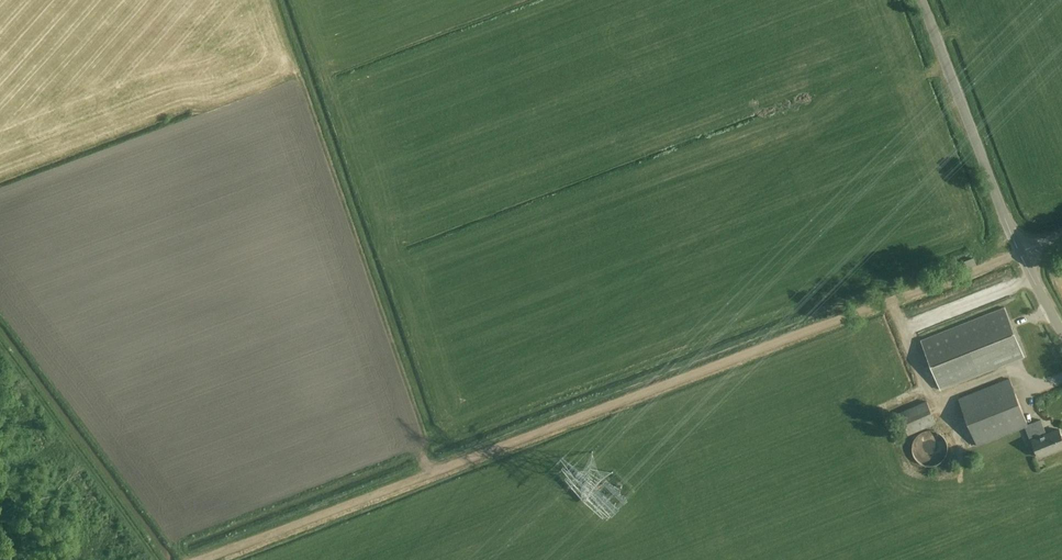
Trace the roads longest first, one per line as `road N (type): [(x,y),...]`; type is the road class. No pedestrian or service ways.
road 1 (track): [(1019,253),(213,559)]
road 2 (track): [(0,336),(166,559)]
road 3 (tertiary): [(1019,253),(921,0)]

